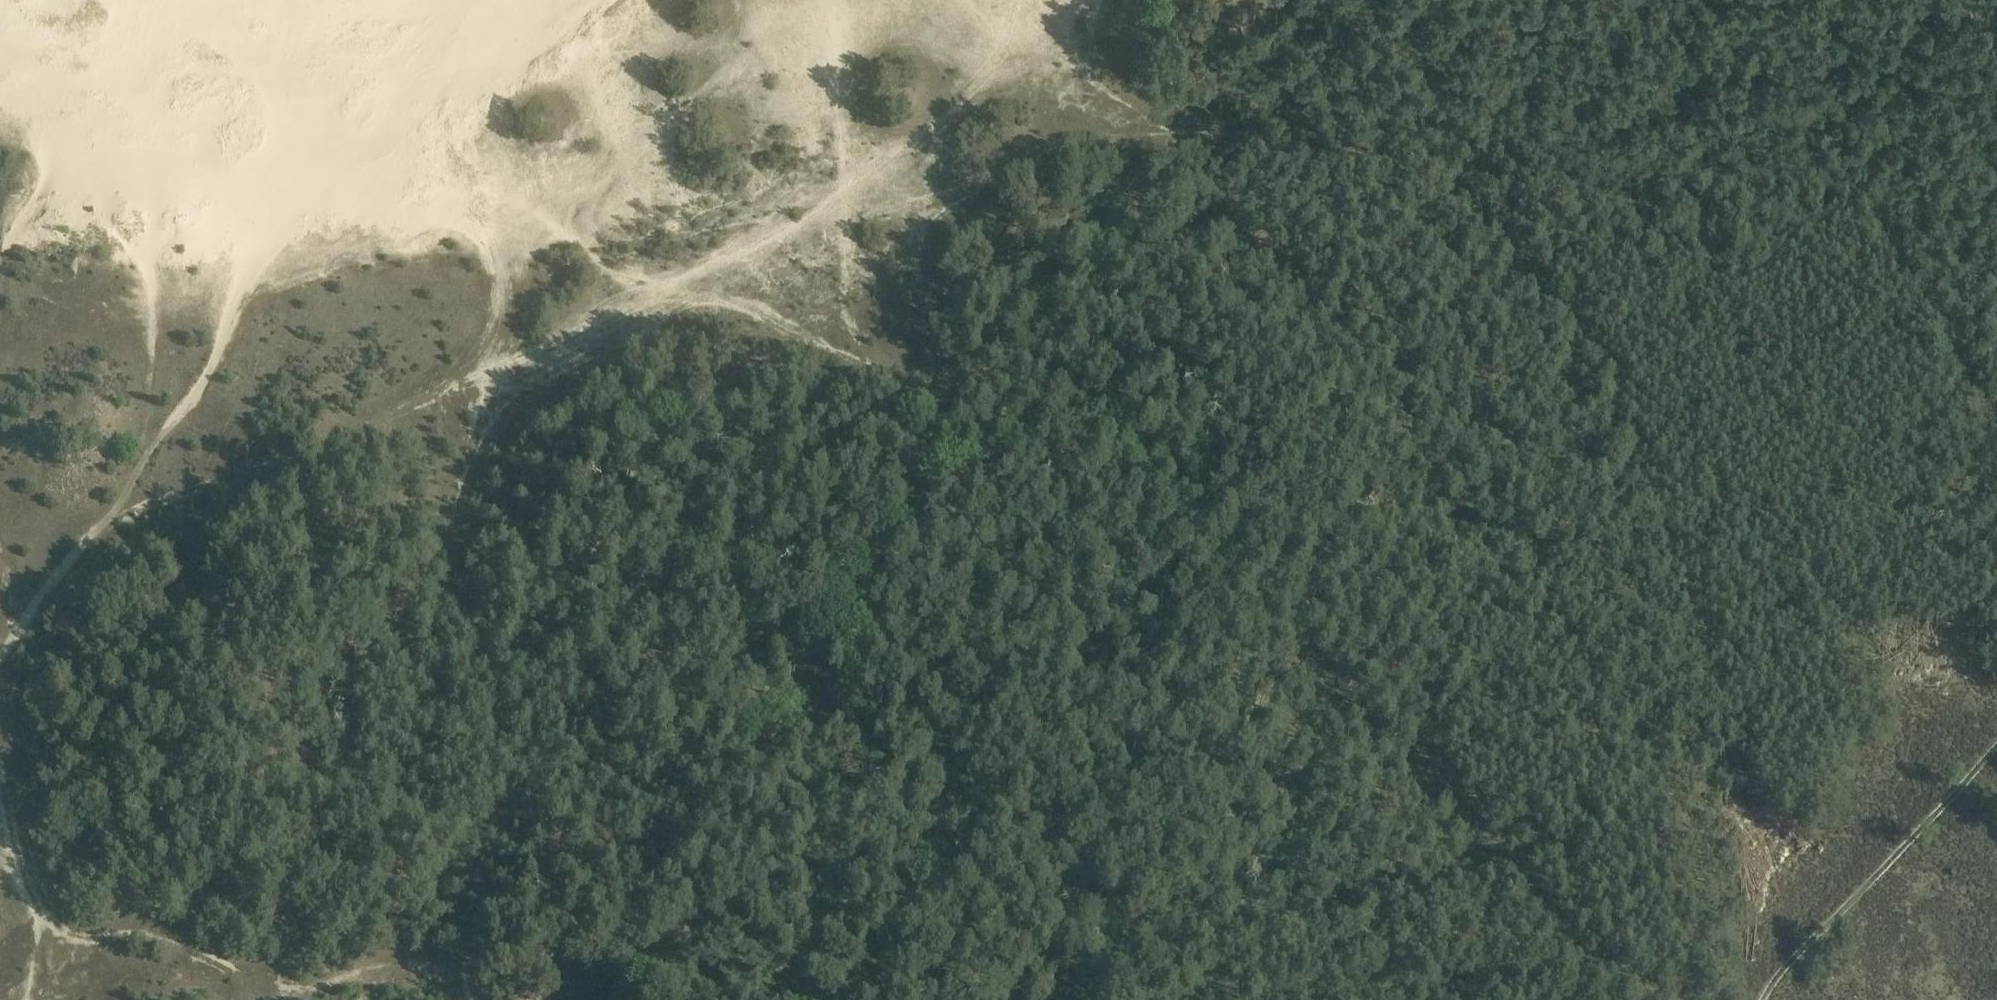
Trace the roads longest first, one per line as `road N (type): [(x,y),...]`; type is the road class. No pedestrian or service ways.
road 1 (track): [(0,659),(198,390),(254,290)]
road 2 (track): [(1764,999),(1996,747)]

